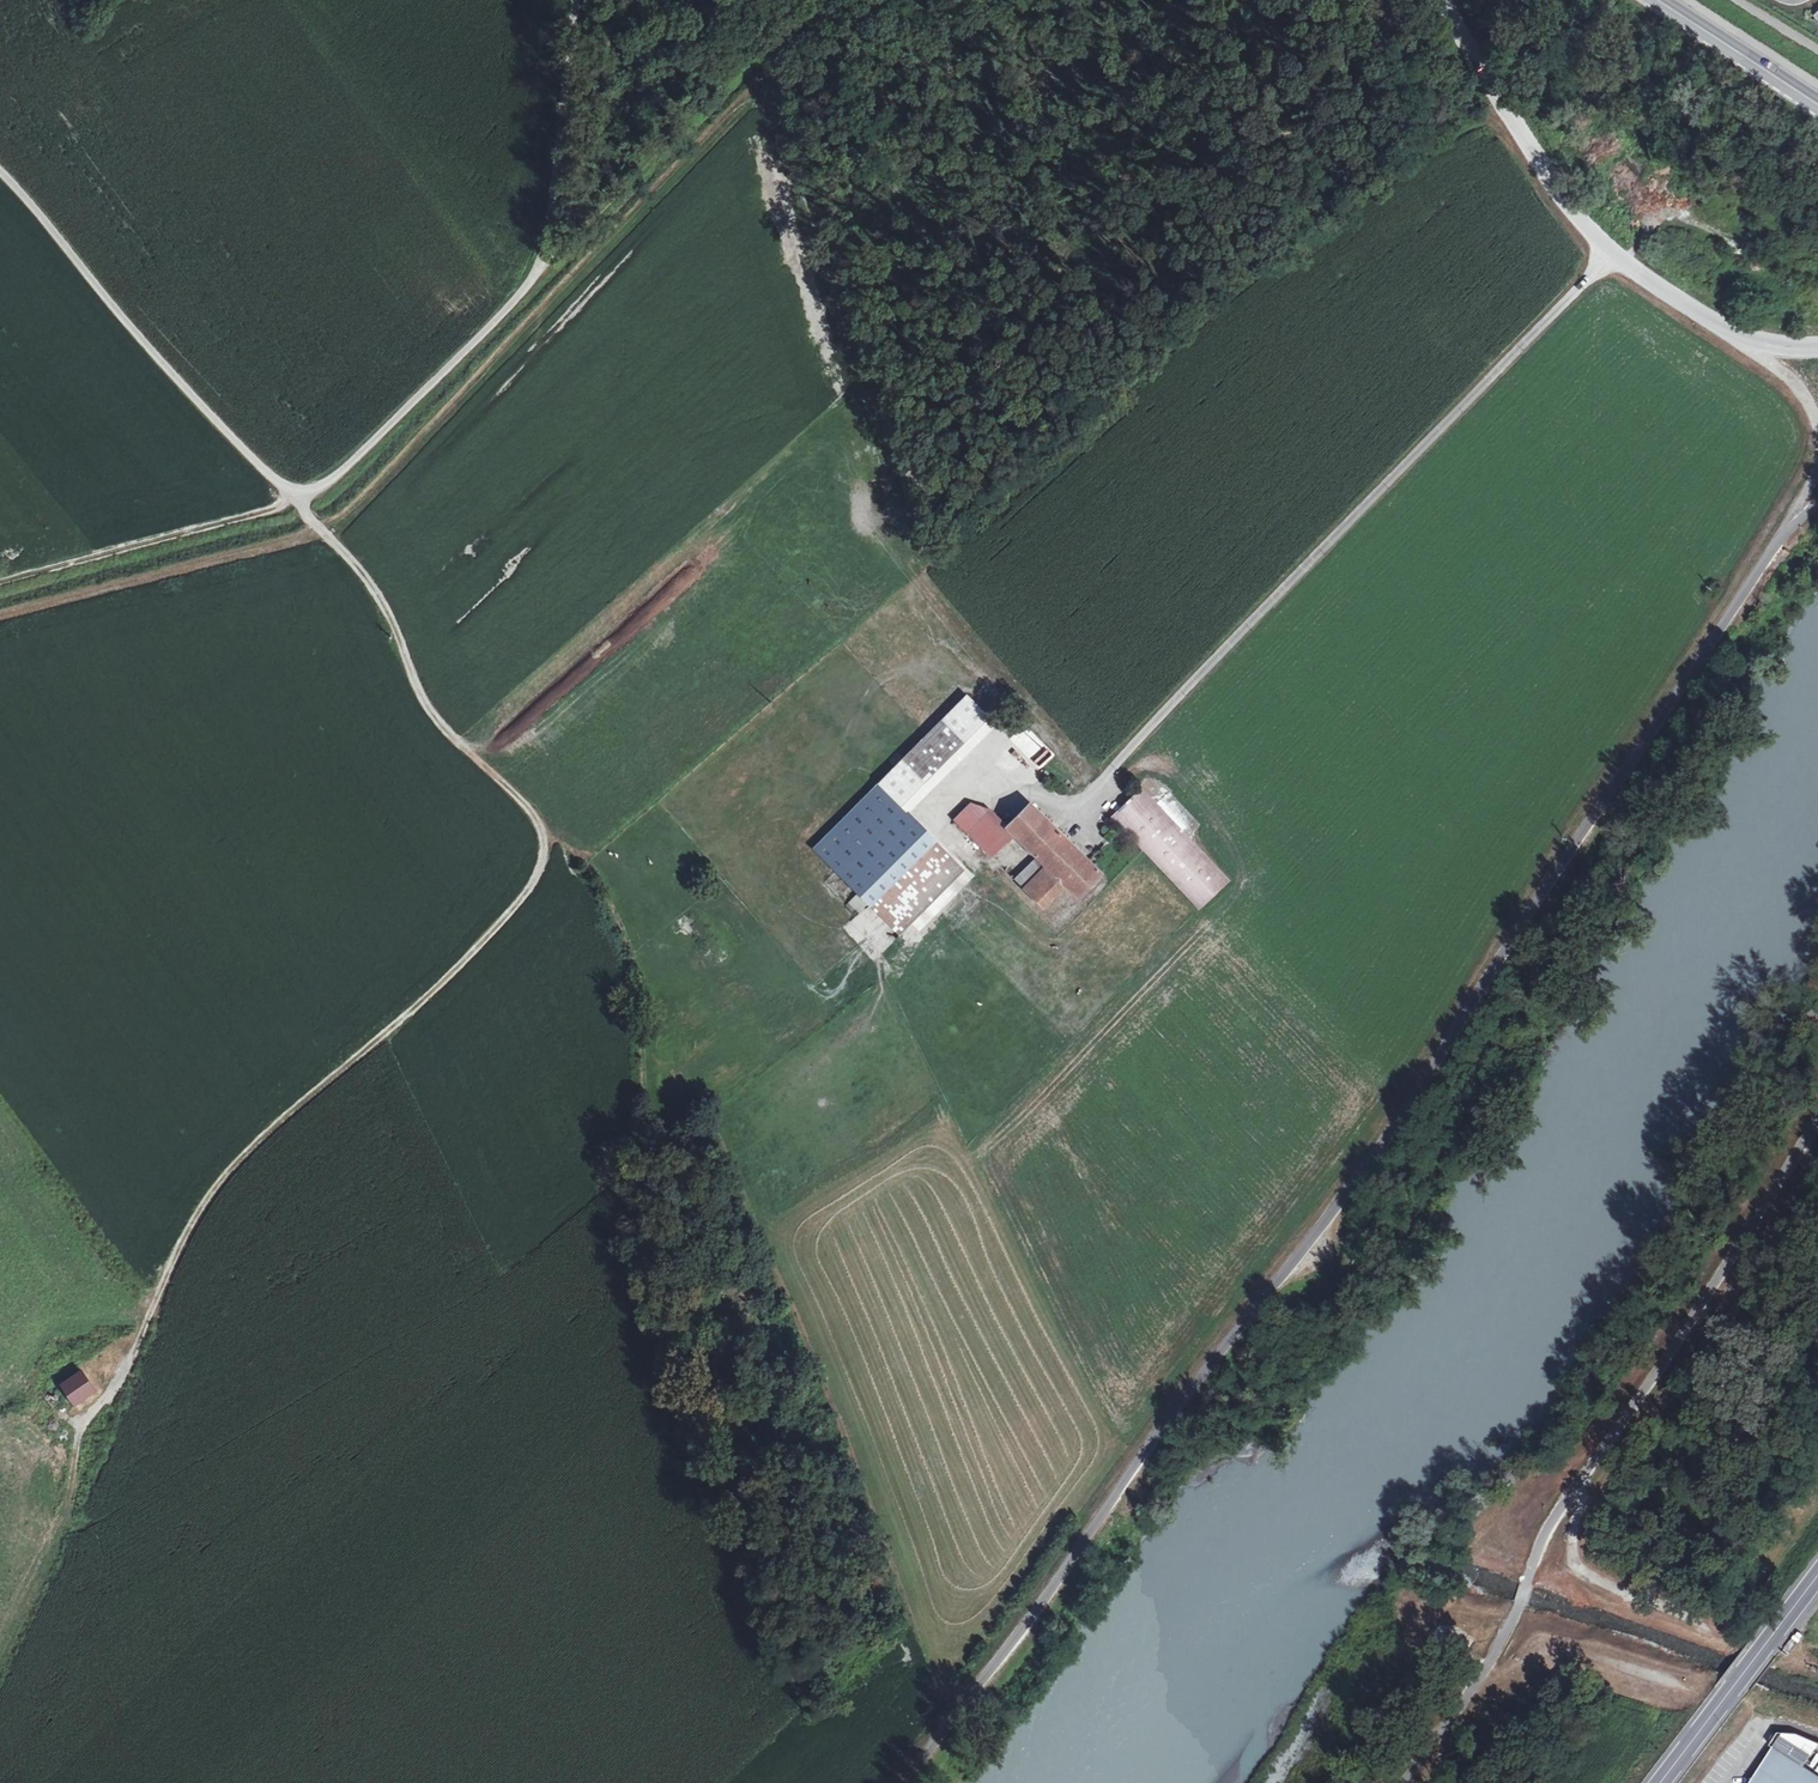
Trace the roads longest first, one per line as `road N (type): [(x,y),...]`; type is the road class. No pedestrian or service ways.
road 1 (track): [(301,498),(384,609),(419,698),(530,815),(543,838),(542,858),(532,884),(442,980),(232,1163),(203,1203),(120,1383),(74,1446),(74,1521),(87,1551),(0,1715)]
road 2 (unclassified): [(1609,253),(1063,820)]
road 3 (track): [(323,532),(381,485),(843,0)]
road 4 (track): [(301,498),(406,408),(536,271),(558,207),(587,0)]
road 5 (unclassified): [(0,171),(274,485),(301,498)]
road 6 (track): [(0,584),(301,498)]
road 7 (unclassified): [(1438,0),(1556,188),(1609,253)]
road 8 (unclassified): [(1817,1575),(1660,1782)]
road 9 (unclassified): [(1609,253),(1745,335),(1780,348),(1817,348)]
road 10 (secondary): [(1656,0),(1817,105)]

